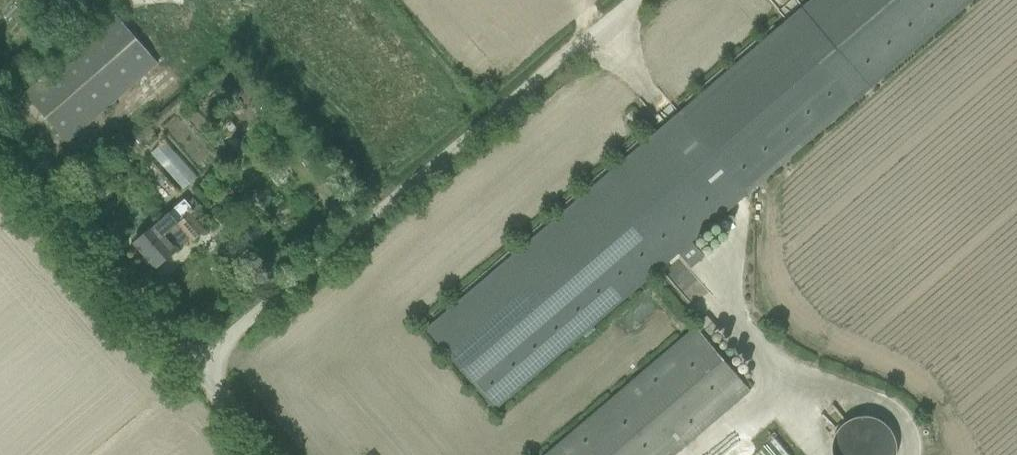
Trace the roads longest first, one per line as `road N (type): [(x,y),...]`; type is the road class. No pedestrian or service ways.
road 1 (unclassified): [(630,0),(196,365)]
road 2 (unclassified): [(196,365),(0,146)]
road 3 (unclassified): [(276,454),(196,365)]

